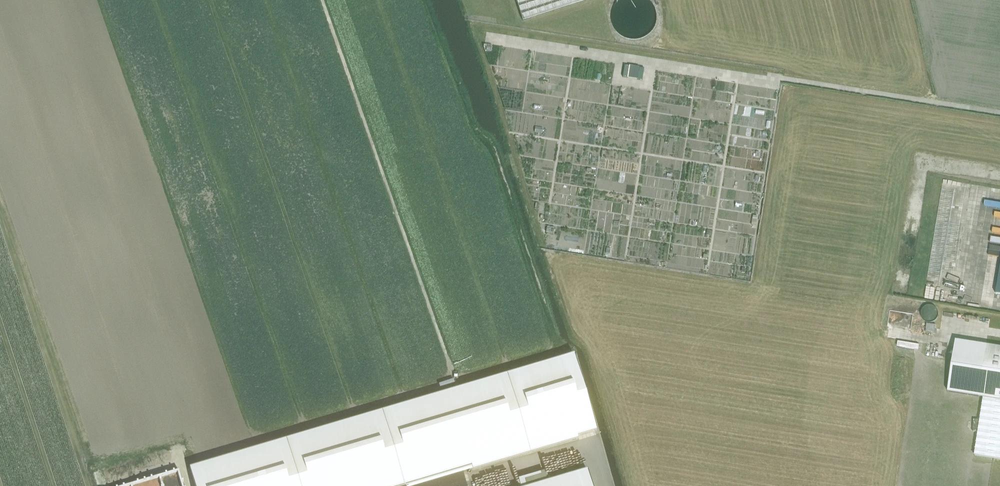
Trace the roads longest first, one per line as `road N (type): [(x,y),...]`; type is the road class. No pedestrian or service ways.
road 1 (track): [(321,0),(455,378)]

